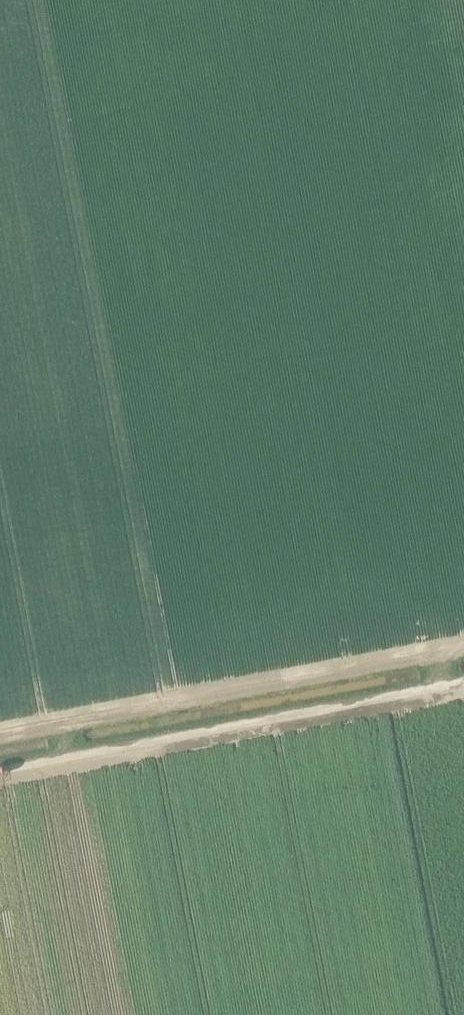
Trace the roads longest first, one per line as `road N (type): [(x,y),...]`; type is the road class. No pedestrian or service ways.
road 1 (track): [(438,693),(0,773)]

